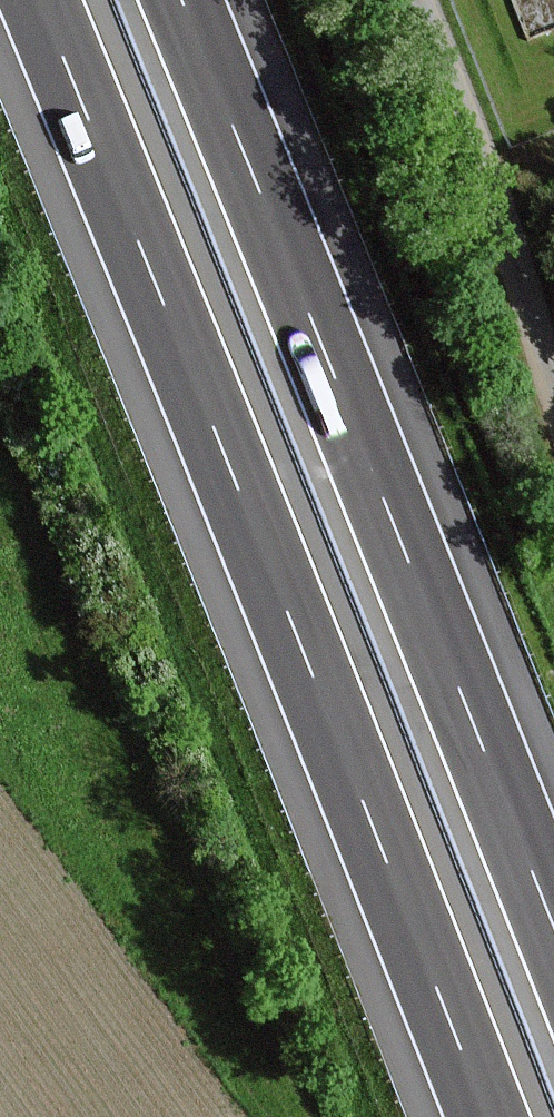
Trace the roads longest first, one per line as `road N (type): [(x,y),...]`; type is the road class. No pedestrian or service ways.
road 1 (motorway): [(39,0),(487,1116)]
road 2 (motorway): [(553,927),(181,0)]
road 3 (unclassified): [(420,0),(467,121),(553,399)]

